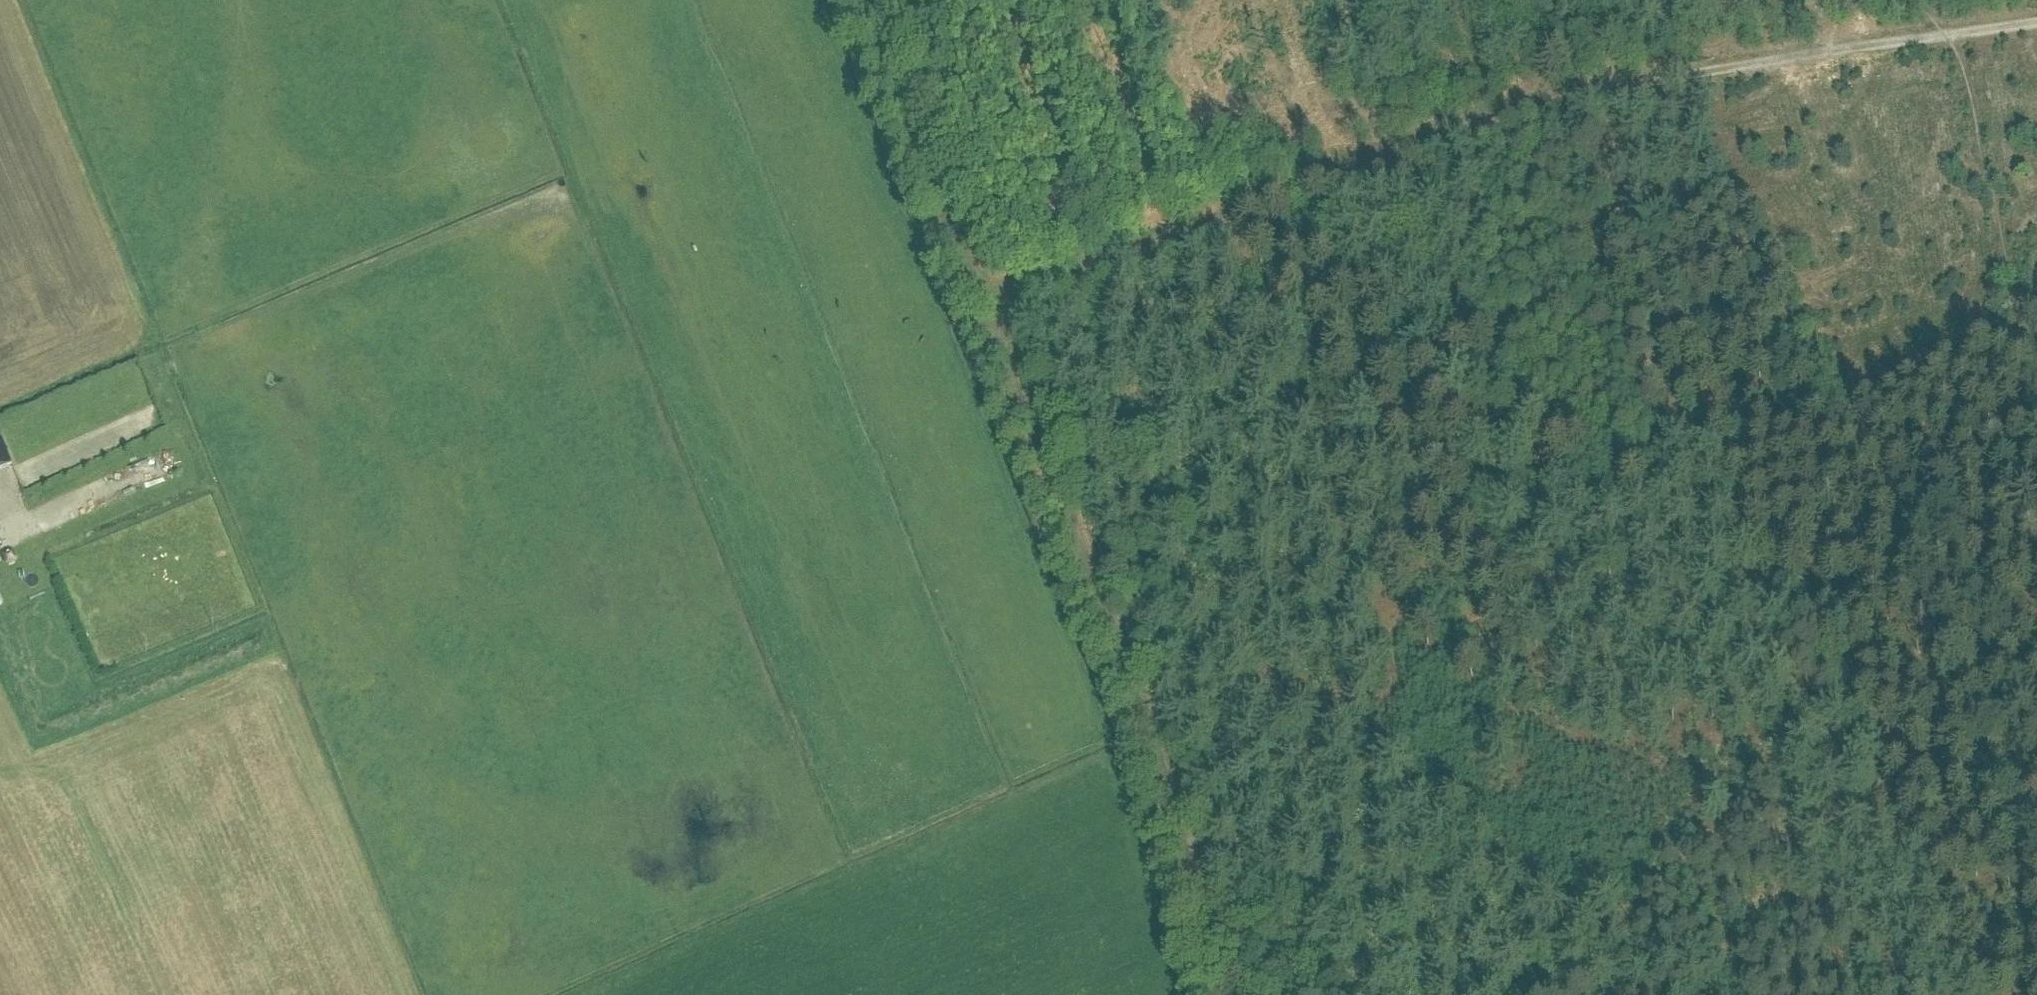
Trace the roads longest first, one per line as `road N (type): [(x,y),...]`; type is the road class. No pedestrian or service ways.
road 1 (track): [(2036,24),(1772,58),(1453,130),(1026,288),(1007,302),(990,325),(1170,777),(1226,994)]
road 2 (track): [(862,0),(990,325)]

